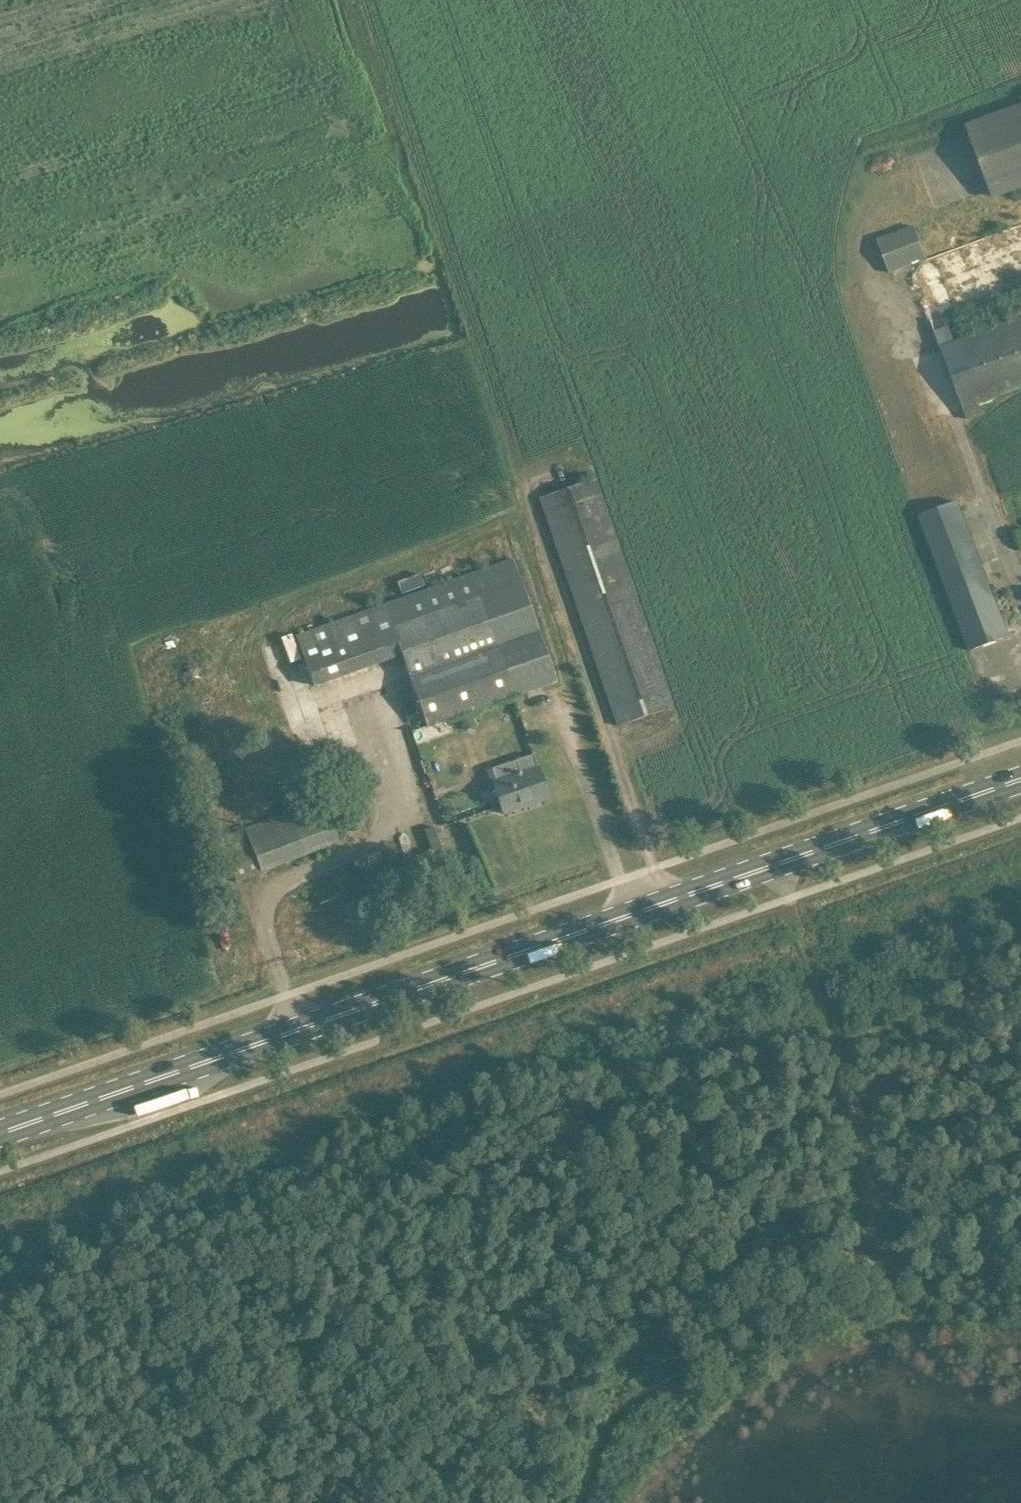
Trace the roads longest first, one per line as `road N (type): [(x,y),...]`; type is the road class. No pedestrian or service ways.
road 1 (primary): [(0,1132),(1020,778)]

